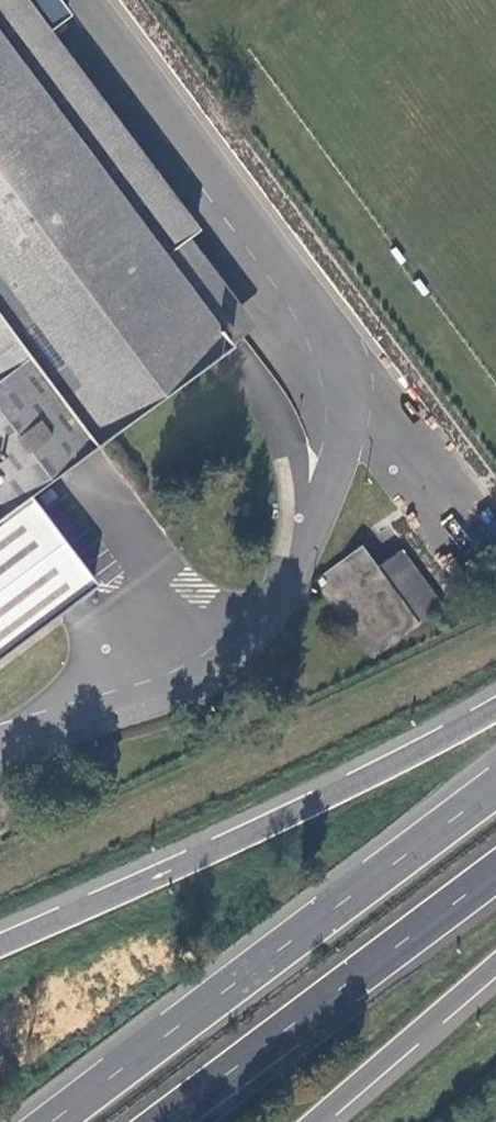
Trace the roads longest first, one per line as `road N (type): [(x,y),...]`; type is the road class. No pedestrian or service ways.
road 1 (trunk): [(495,785),(50,1121)]
road 2 (trunk): [(495,706),(279,821),(0,945)]
road 3 (trunk): [(162,1121),(495,872)]
road 4 (trunk): [(317,1121),(495,967)]

